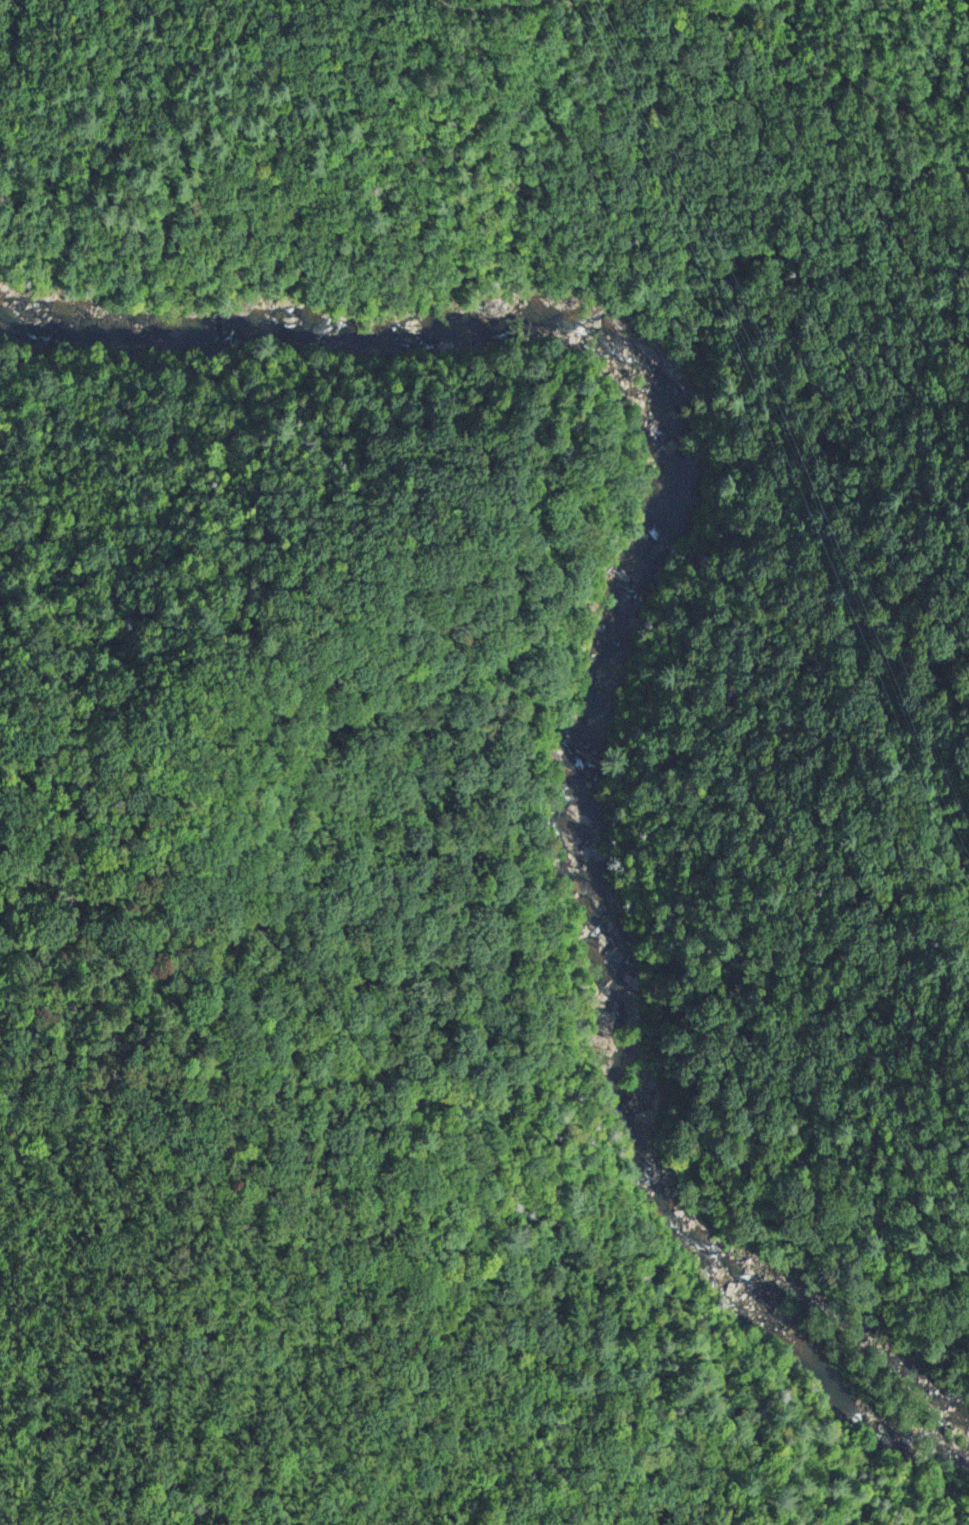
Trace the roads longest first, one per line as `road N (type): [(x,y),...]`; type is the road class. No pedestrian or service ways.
road 1 (residential): [(968,192),(937,131),(853,89),(792,24),(707,15),(684,0)]

